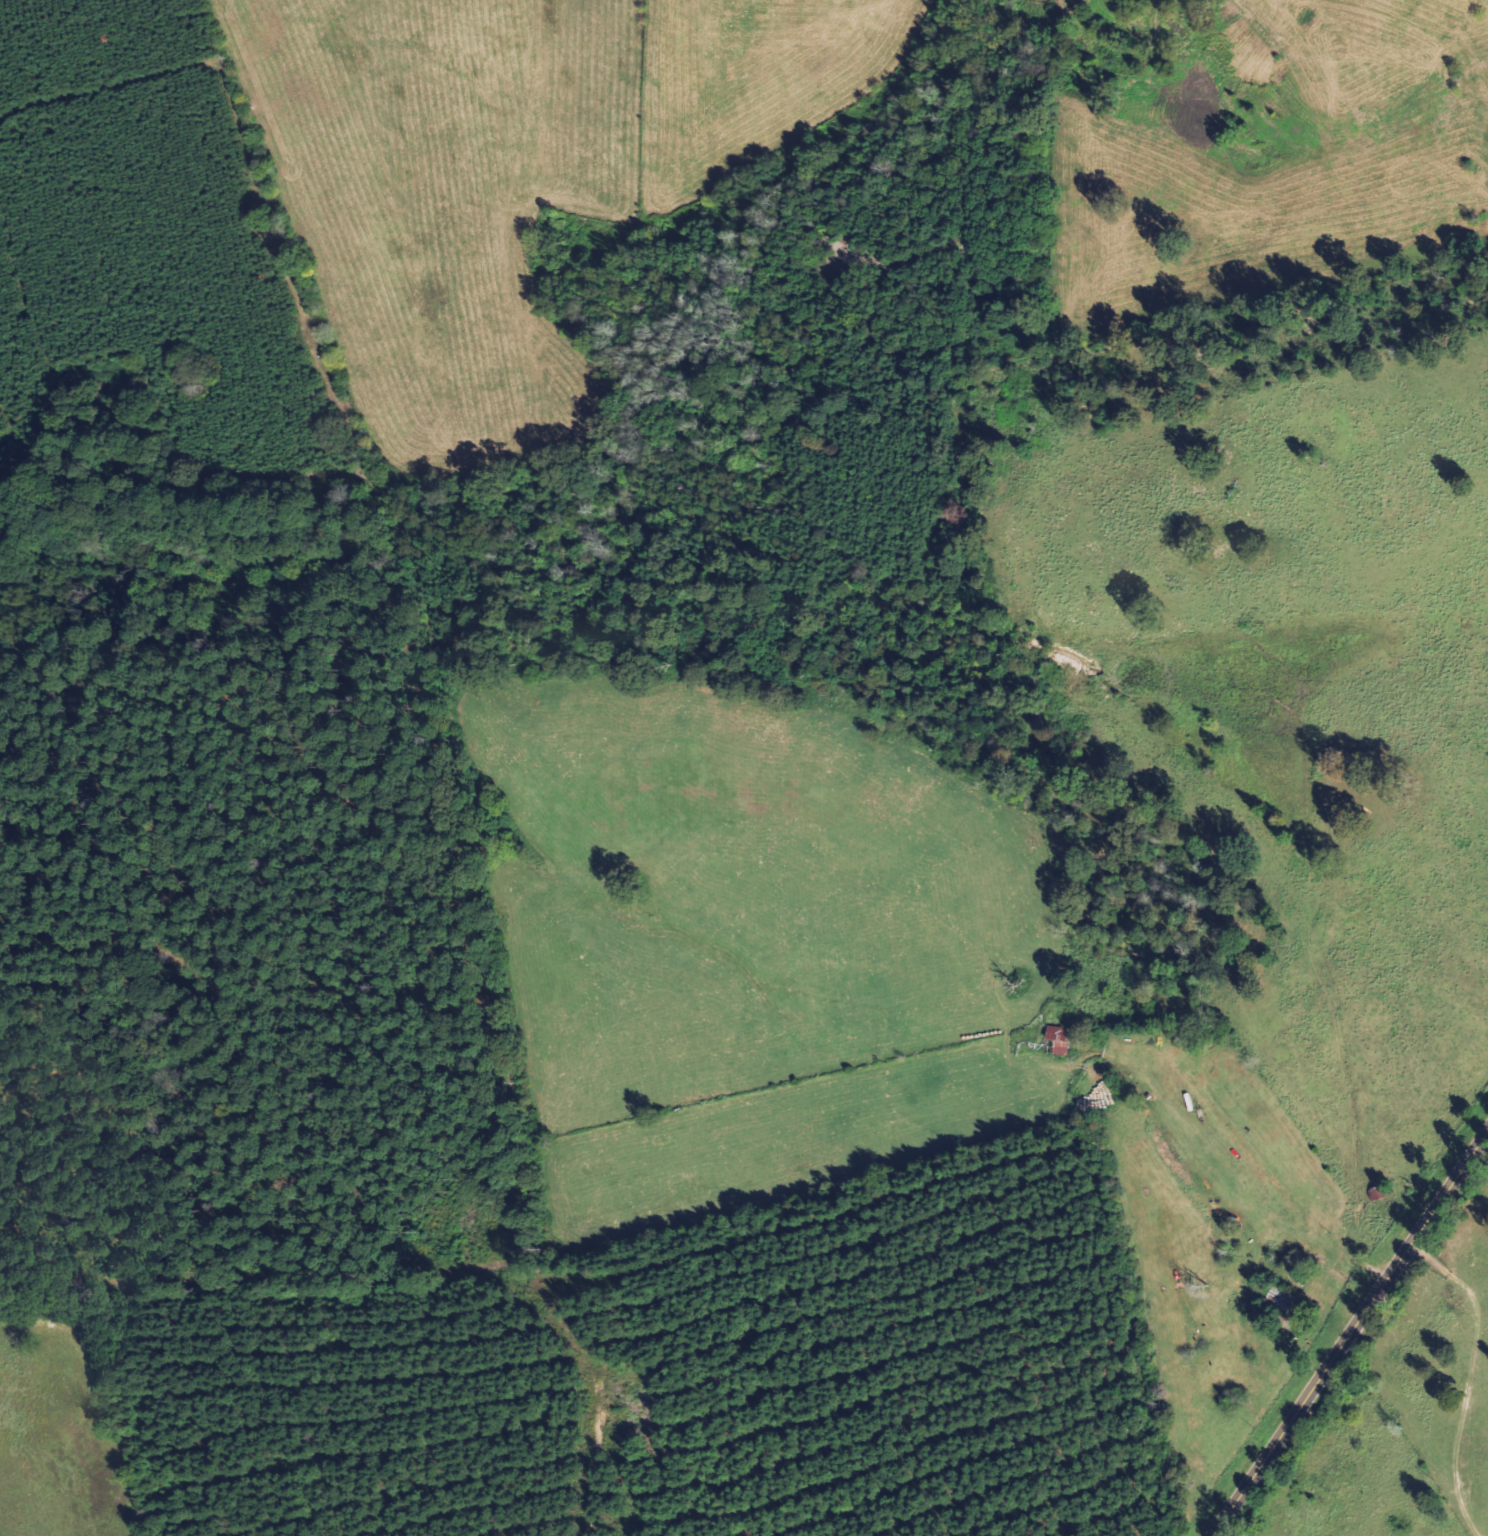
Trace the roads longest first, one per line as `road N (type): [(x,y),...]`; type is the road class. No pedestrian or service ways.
road 1 (tertiary): [(1214,1535),(1487,1135)]

